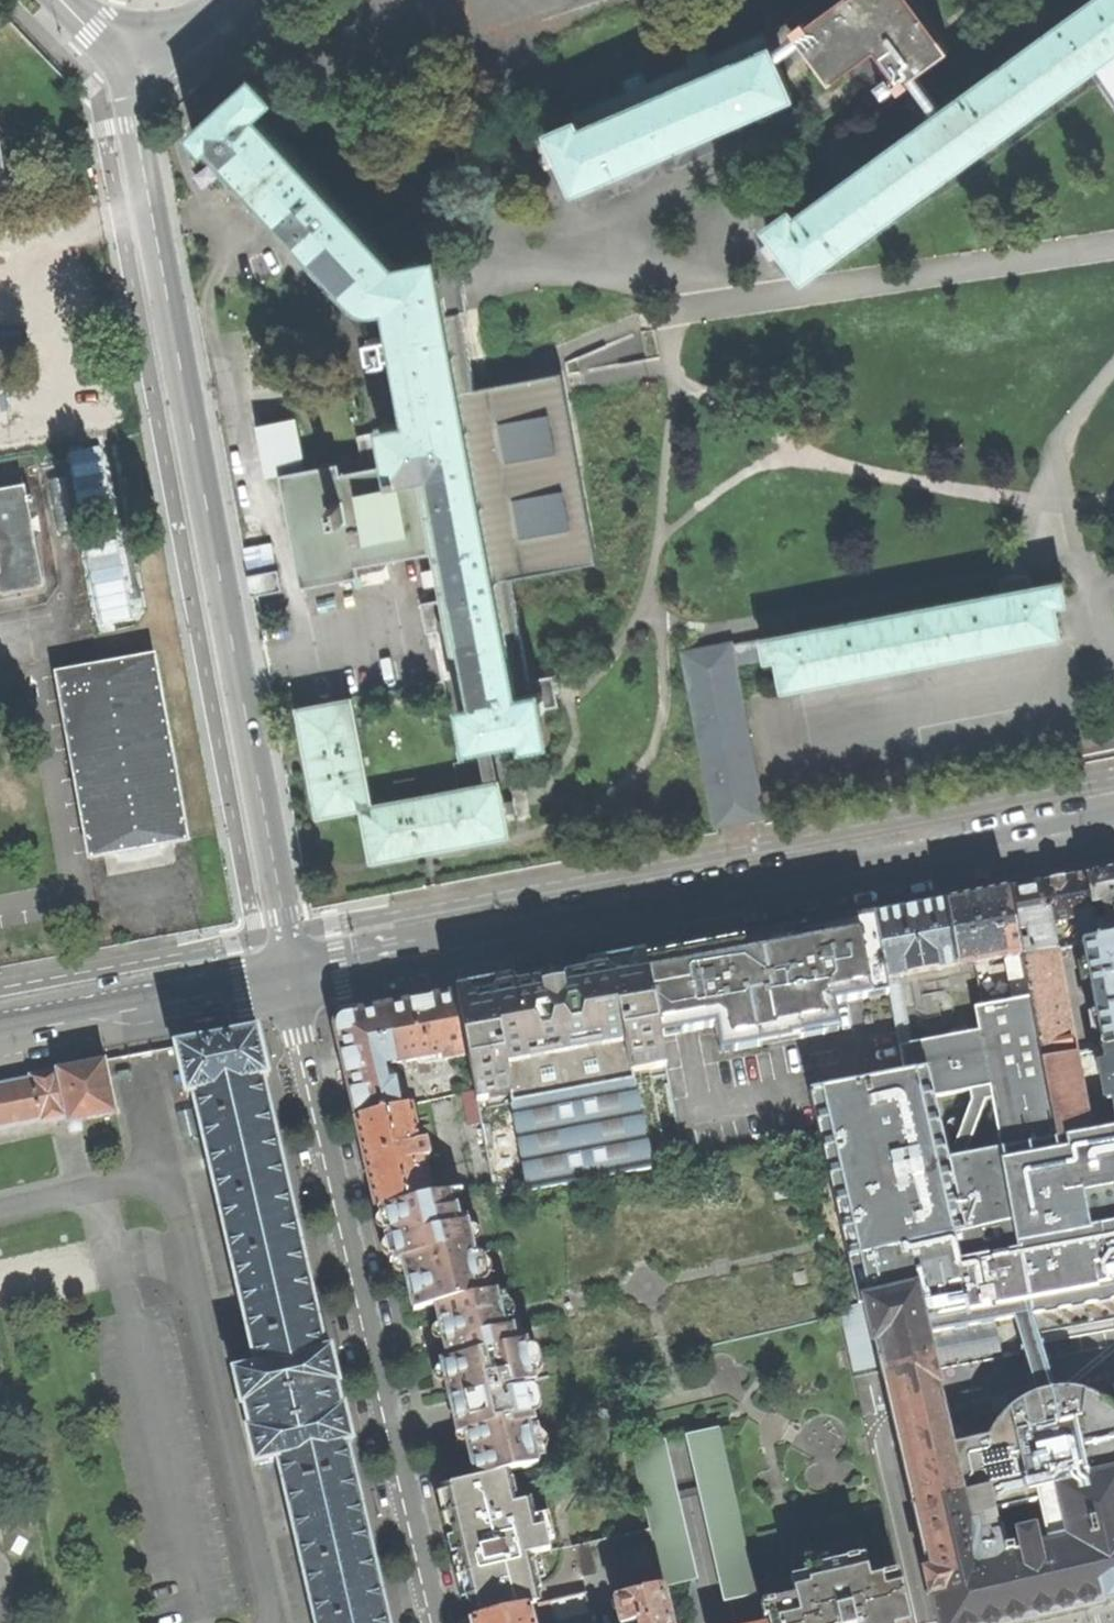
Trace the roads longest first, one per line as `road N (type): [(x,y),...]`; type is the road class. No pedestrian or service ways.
road 1 (residential): [(143,58),(130,127),(290,979)]
road 2 (residential): [(1113,823),(290,979)]
road 3 (residential): [(434,1622),(290,979)]
road 4 (residential): [(290,979),(0,1031)]

